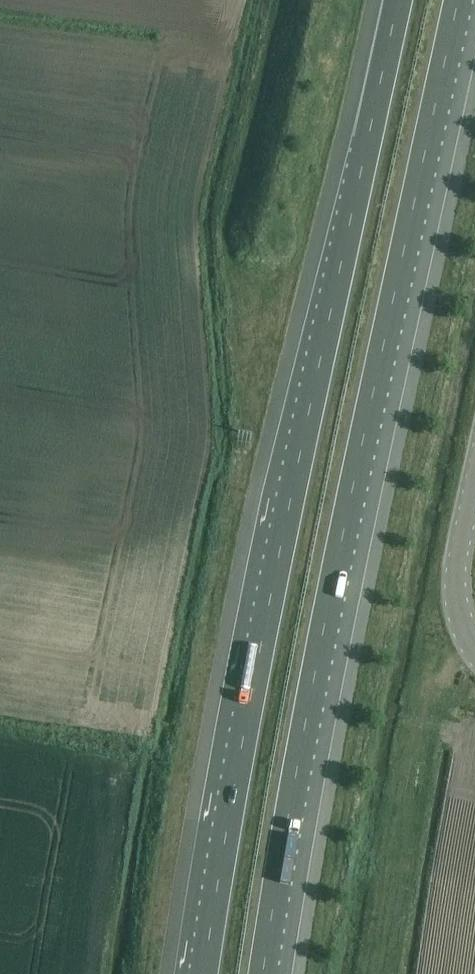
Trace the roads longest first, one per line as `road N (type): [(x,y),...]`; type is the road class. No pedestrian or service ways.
road 1 (motorway): [(398,0),(295,462),(225,818),(203,973)]
road 2 (motorway): [(264,973),(304,728),(458,0)]
road 3 (secondary): [(474,650),(458,626),(451,577),(474,464)]

